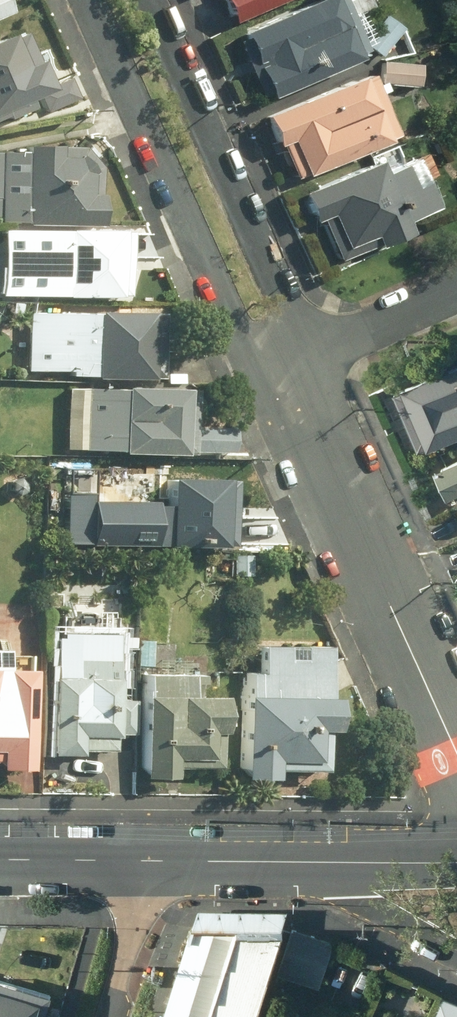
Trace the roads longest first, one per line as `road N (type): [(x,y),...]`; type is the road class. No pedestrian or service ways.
road 1 (residential): [(286,373),(236,330),(87,0)]
road 2 (residential): [(456,751),(286,373)]
road 3 (residential): [(149,0),(286,299),(286,373)]
road 4 (residential): [(286,373),(456,293)]
road 5 (tertiary): [(456,956),(306,863)]
road 6 (residential): [(159,862),(112,1016)]
road 7 (tertiary): [(159,862),(0,861)]
road 8 (tertiary): [(456,864),(306,863)]
road 9 (tertiary): [(306,863),(159,862)]

